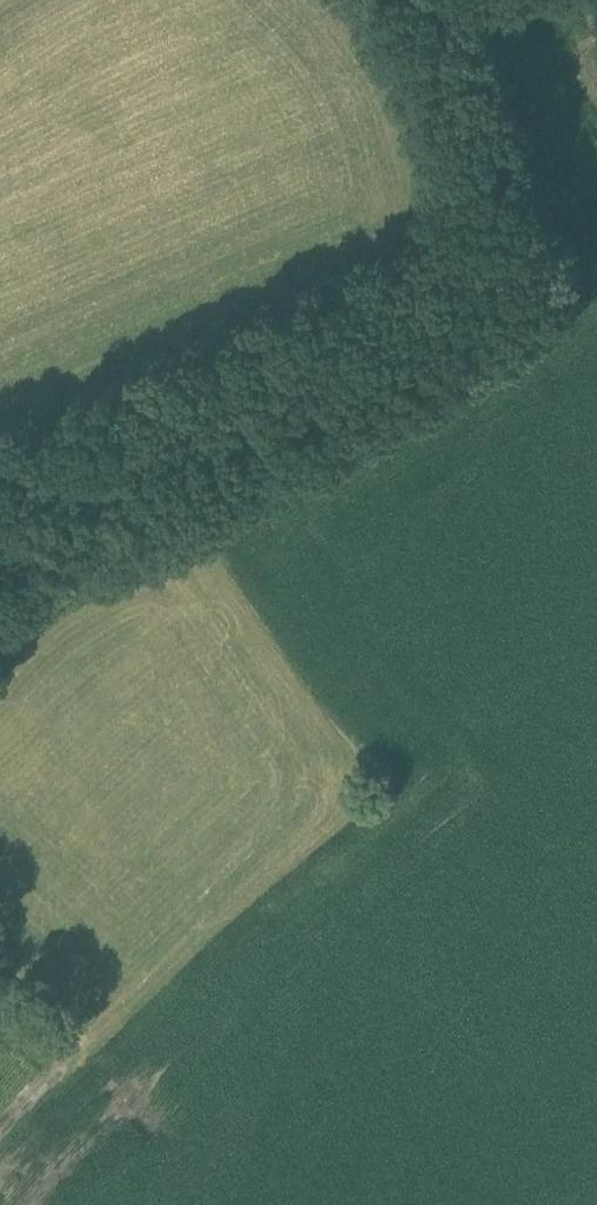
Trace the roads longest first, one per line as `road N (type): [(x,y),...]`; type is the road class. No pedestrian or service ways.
road 1 (track): [(0,1126),(102,1027)]

